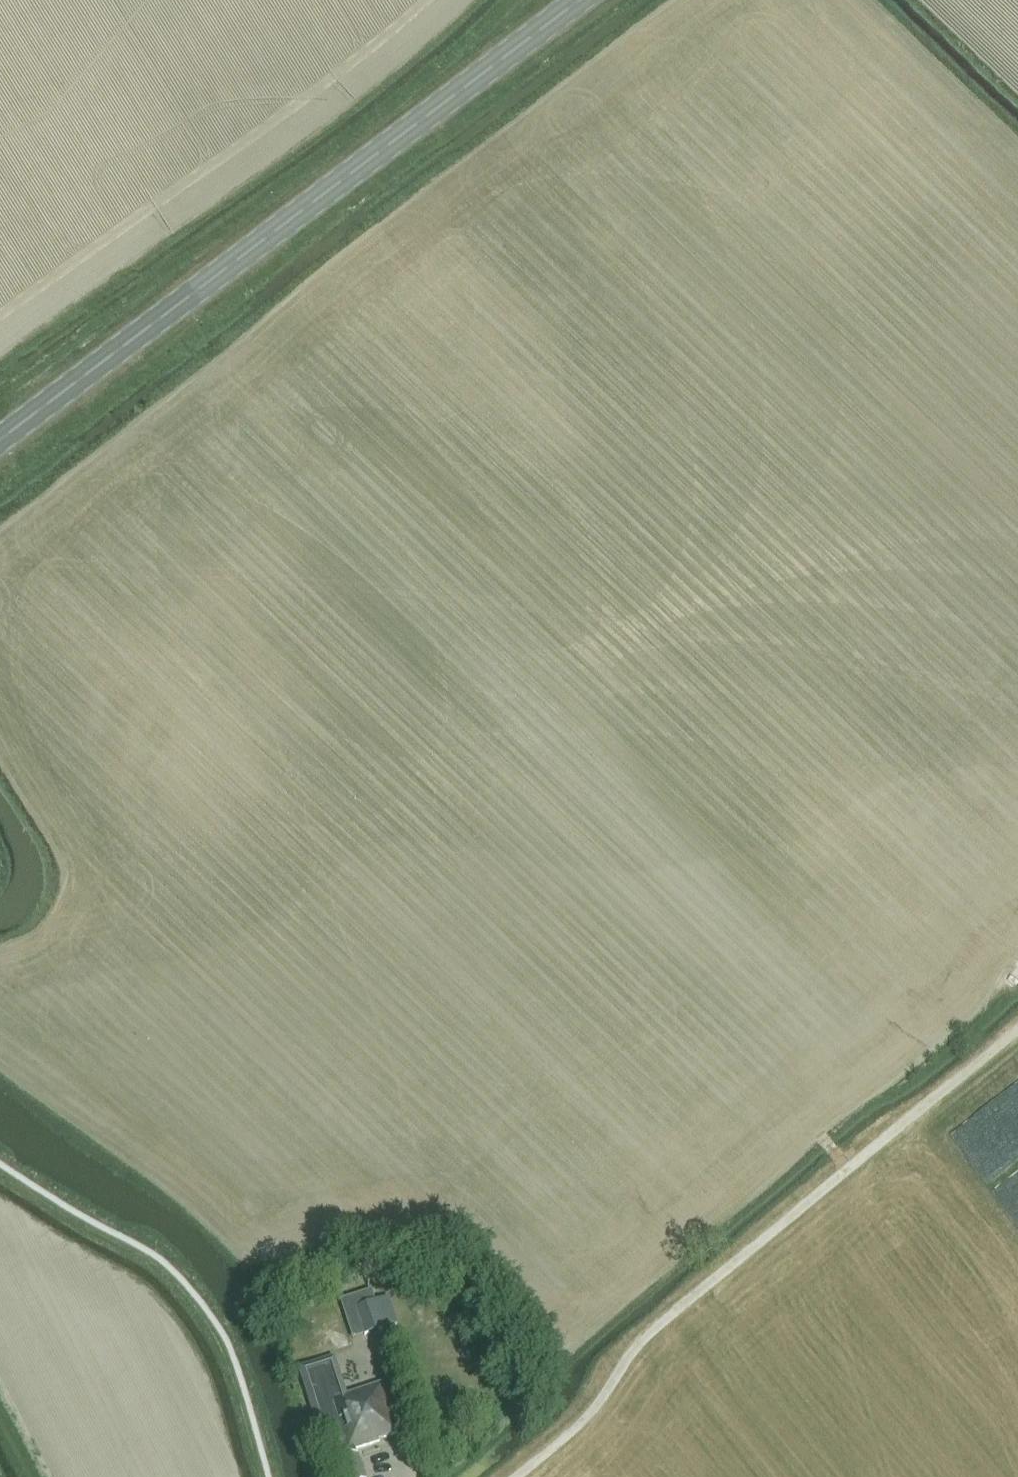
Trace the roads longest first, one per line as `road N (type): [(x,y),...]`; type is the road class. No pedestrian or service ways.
road 1 (primary): [(578,0),(0,438)]
road 2 (track): [(515,1476),(595,1409),(648,1333),(1017,1027)]

